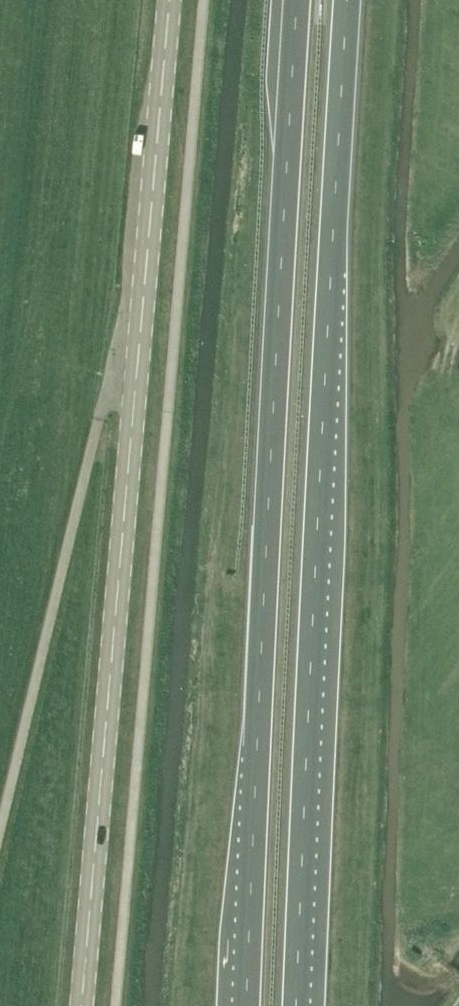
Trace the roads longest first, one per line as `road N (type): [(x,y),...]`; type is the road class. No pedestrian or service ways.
road 1 (secondary): [(81,1005),(164,0)]
road 2 (trunk): [(297,1005),(347,0)]
road 3 (trunk): [(296,0),(246,1005)]

